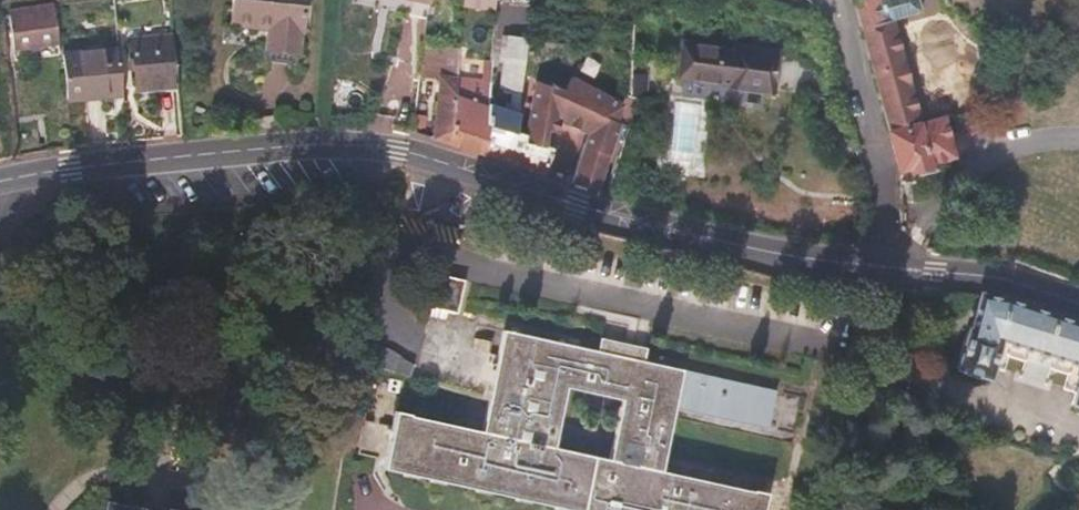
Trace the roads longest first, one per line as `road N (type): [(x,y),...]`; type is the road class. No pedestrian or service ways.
road 1 (tertiary): [(1078,304),(994,278),(720,241),(390,148),(219,147),(0,179)]

